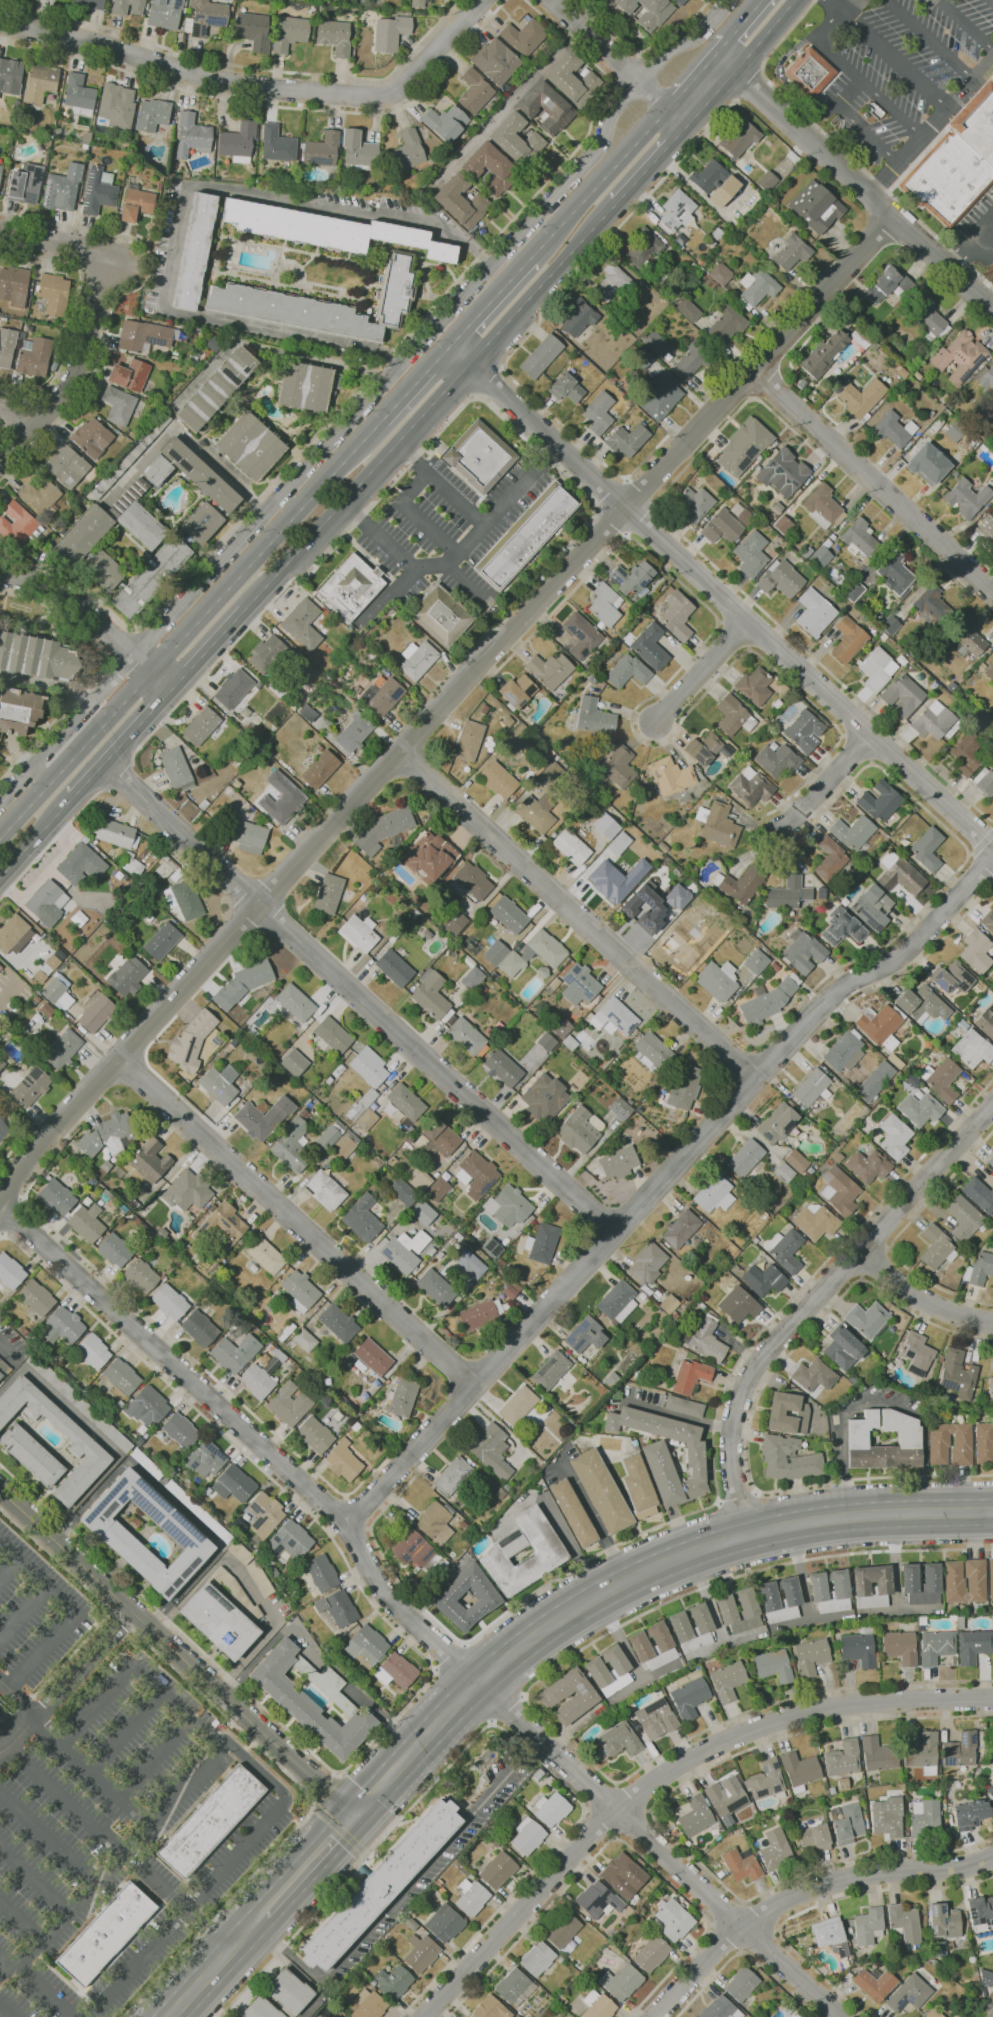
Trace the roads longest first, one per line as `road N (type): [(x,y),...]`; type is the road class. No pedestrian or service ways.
road 1 (residential): [(893,217),(53,1129),(0,1201)]
road 2 (residential): [(842,2016),(449,1658),(372,1574),(346,1523),(0,1208)]
road 3 (residential): [(992,859),(916,942),(821,1005),(346,1523)]
road 4 (residential): [(729,0),(694,39),(668,50),(611,114),(590,158),(134,656)]
road 5 (residential): [(992,847),(451,346)]
road 6 (primary): [(366,1824),(560,1637),(627,1595),(792,1539),(992,1528)]
road 7 (residential): [(614,1233),(106,762)]
road 8 (residential): [(992,1697),(816,1711),(722,1741),(614,1805),(422,2016)]
road 9 (primary): [(992,1501),(792,1513),(667,1551),(547,1615),(469,1675),(407,1742)]
road 10 (primary): [(244,611),(617,203)]
road 11 (residential): [(992,1105),(749,1375),(730,1450),(751,1549)]
road 12 (residential): [(475,1385),(119,1059)]
road 13 (residential): [(754,1080),(400,752)]
road 14 (residential): [(0,1488),(346,1806)]
road 15 (primary): [(451,346),(152,672)]
road 16 (residential): [(395,92),(369,98),(249,87),(0,23)]
road 17 (residential): [(992,1853),(963,1868),(860,1881),(781,1902),(725,1939),(654,2016)]
road 18 (residential): [(992,310),(716,55)]
road 19 (residential): [(992,593),(754,371)]
road 20 (primary): [(346,1806),(154,2016)]
road 21 (residential): [(108,263),(73,377),(0,460)]
road 22 (primary): [(152,672),(0,838)]
road 23 (primary): [(669,108),(533,259)]
road 24 (residential): [(134,656),(0,803)]
road 25 (residential): [(687,126),(551,0)]
road 26 (primary): [(687,126),(795,0)]
road 27 (residential): [(134,656),(73,602),(0,575)]
road 28 (residential): [(992,1323),(938,1308),(862,1249)]
road 29 (primary): [(73,797),(171,691)]
road 30 (residential): [(870,734),(779,836)]
road 31 (residential): [(747,621),(655,722)]
road 32 (primary): [(275,1922),(366,1824)]
road 33 (primary): [(187,2016),(275,1922)]
road 34 (residential): [(483,0),(395,92)]

